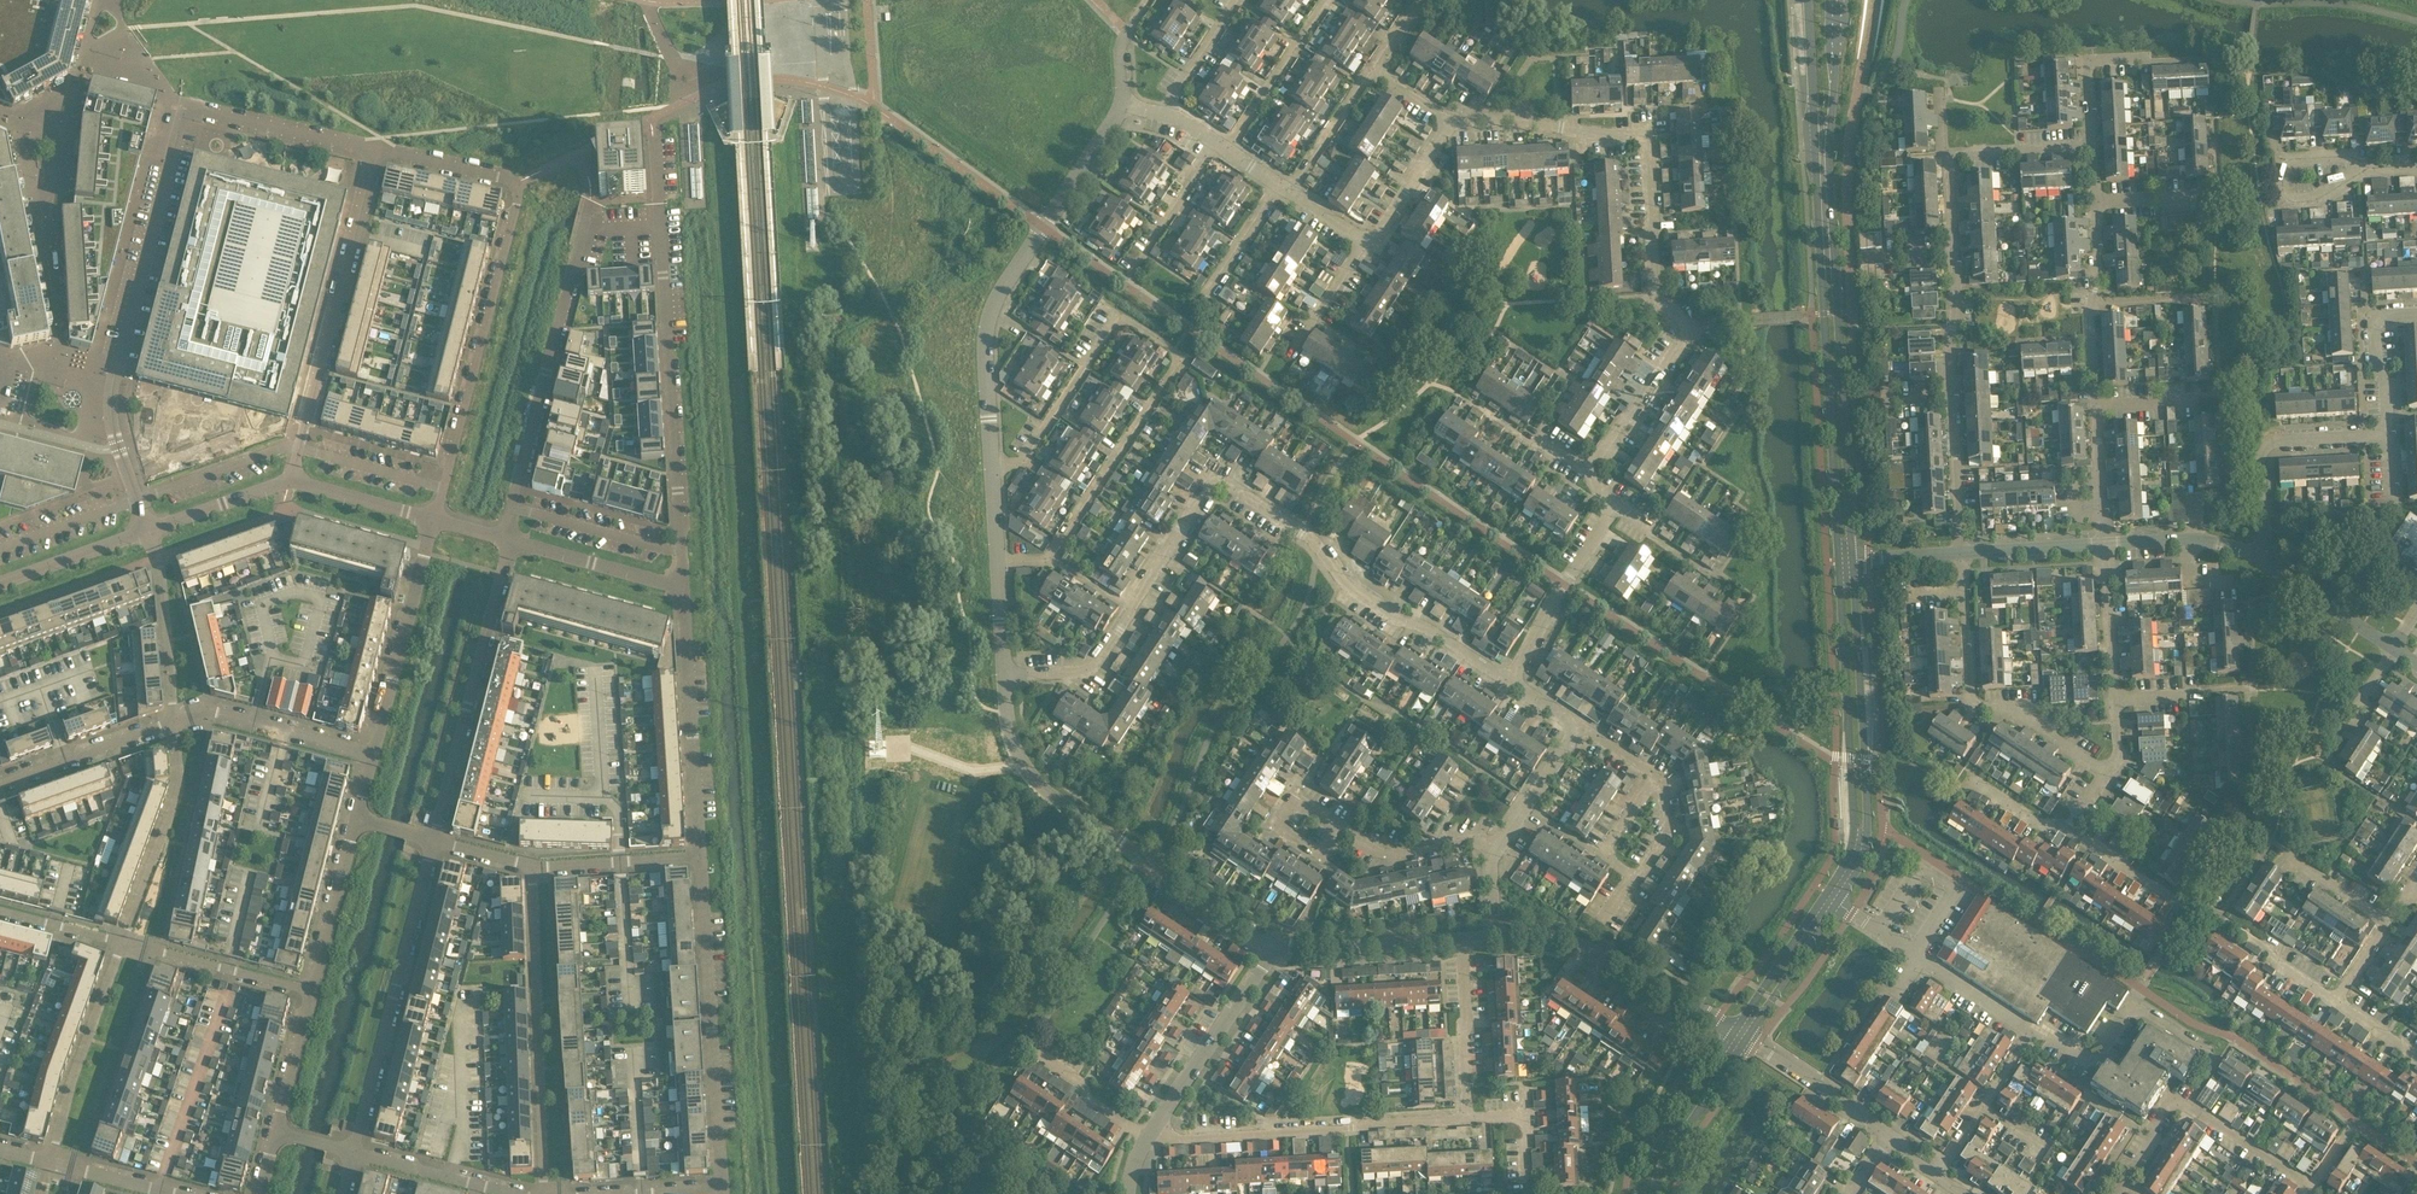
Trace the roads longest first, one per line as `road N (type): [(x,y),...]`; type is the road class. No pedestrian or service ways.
road 1 (residential): [(1510,681),(1341,581),(1302,535),(1223,487),(1208,492),(1092,670),(1004,678)]
road 2 (residential): [(139,499),(111,422),(111,390),(185,106),(377,149)]
road 3 (residential): [(1590,473),(1690,324),(1656,296),(1646,138),(1510,118),(1450,121)]
road 4 (tertiary): [(1807,0),(1841,562)]
road 5 (tertiary): [(1852,561),(1827,145),(1838,0)]
road 6 (residential): [(997,559),(1050,558),(1175,363),(1173,349),(1128,322),(1110,326),(1023,461),(992,464)]
road 7 (residential): [(444,488),(519,192),(506,178),(377,149)]
road 8 (residential): [(992,464),(988,317),(1124,102)]
road 9 (tertiary): [(1836,903),(1864,856),(1868,829),(1852,561)]
road 10 (tertiary): [(1841,562),(1854,837),(1828,893)]
road 11 (residential): [(700,855),(720,1186)]
road 12 (residential): [(544,1193),(532,868)]
road 13 (residential): [(432,840),(352,1154)]
road 14 (residential): [(681,548),(659,225)]
road 15 (residential): [(1149,1135),(1470,1114)]
road 16 (residential): [(2334,1001),(2221,919),(2189,907),(2068,830)]
road 17 (residential): [(432,840),(510,541)]
road 18 (residential): [(377,149),(299,447)]
road 19 (residential): [(2189,1103),(2218,1060),(2133,1006),(2090,1062),(2034,1029)]
road 20 (residential): [(584,229),(511,507)]
road 21 (residential): [(2110,774),(2000,705),(1974,701),(1965,592)]
road 22 (residential): [(1602,922),(1669,830),(1654,775),(1577,725)]
road 23 (residential): [(1147,860),(1024,768),(1004,678)]
road 24 (residential): [(2256,557),(2263,447),(2388,435)]
road 25 (residential): [(2034,1029),(1836,903)]
road 26 (residential): [(1494,938),(1554,938),(1586,948),(1710,1014)]
road 27 (residential): [(51,1164),(124,944)]
road 28 (residential): [(124,944),(179,786),(174,722)]
road 29 (residential): [(685,624),(700,855)]
road 30 (residential): [(1149,1135),(1275,944)]
road 31 (residential): [(427,547),(374,754)]
road 32 (residential): [(174,722),(214,713),(374,754)]
road 33 (residential): [(2369,168),(2349,156),(2293,159),(2282,169),(2284,195),(2314,201),(2361,173)]
road 34 (residential): [(2092,144),(2092,62),(2207,57)]
road 35 (residential): [(124,944),(315,991)]
road 36 (residential): [(174,722),(150,529)]
road 37 (residential): [(1275,944),(1464,940)]
road 38 (tertiary): [(1735,1031),(1656,1150),(1640,1193)]
road 39 (residential): [(0,784),(174,722)]
road 40 (tertiary): [(1654,1193),(1661,1171),(1745,1037)]
road 41 (residential): [(1226,149),(1326,0)]
road 42 (residential): [(683,588),(510,541)]
road 43 (residential): [(1891,1136),(1745,1037)]
road 44 (residential): [(2034,1029),(1937,1176)]
road 45 (residential): [(359,821),(315,991)]
road 46 (residential): [(681,548),(511,507)]
road 47 (residential): [(1470,1114),(1464,940)]
road 48 (residential): [(519,1193),(352,1154)]
road 49 (residential): [(532,868),(700,855)]
road 50 (tertiary): [(1828,893),(1735,1031)]
road 51 (residential): [(2393,649),(2256,557)]
road 52 (tertiary): [(1745,1037),(1836,903)]
road 53 (residential): [(0,582),(150,529)]
road 54 (residential): [(1489,842),(1387,854),(1338,828)]
road 55 (residential): [(1962,554),(1952,397)]
road 56 (residential): [(2388,435),(2375,321),(2416,314)]
road 57 (residential): [(2116,698),(2107,544)]
road 58 (residential): [(1147,860),(1275,944)]
road 59 (residential): [(1134,269),(1213,140)]
road 60 (residential): [(290,480),(435,521)]
road 61 (residential): [(315,991),(275,1135)]
road 62 (residential): [(1489,842),(1509,831),(1577,725)]
road 63 (residential): [(150,529),(290,480)]
road 64 (residential): [(1450,121),(1385,227),(1366,240)]
road 65 (residential): [(1291,191),(1372,70)]
road 66 (residential): [(1962,554),(2107,544)]
road 67 (residential): [(1952,397),(1954,252)]
road 68 (residential): [(1949,158),(2092,144)]
road 69 (residential): [(2257,688),(2116,698)]
road 70 (residential): [(2313,1187),(2197,1109)]
road 71 (residential): [(2107,544),(2099,406)]
road 72 (residential): [(1161,113),(1239,0)]
road 73 (residential): [(1366,240),(1292,350)]
road 74 (residential): [(1149,1135),(1089,1098),(1086,1083),(1047,1059)]
road 75 (residential): [(2388,921),(2279,852)]
road 76 (residential): [(1338,828),(1297,800),(1281,824),(1323,852)]
road 77 (residential): [(1208,291),(1280,184)]
road 78 (residential): [(0,911),(124,944)]

